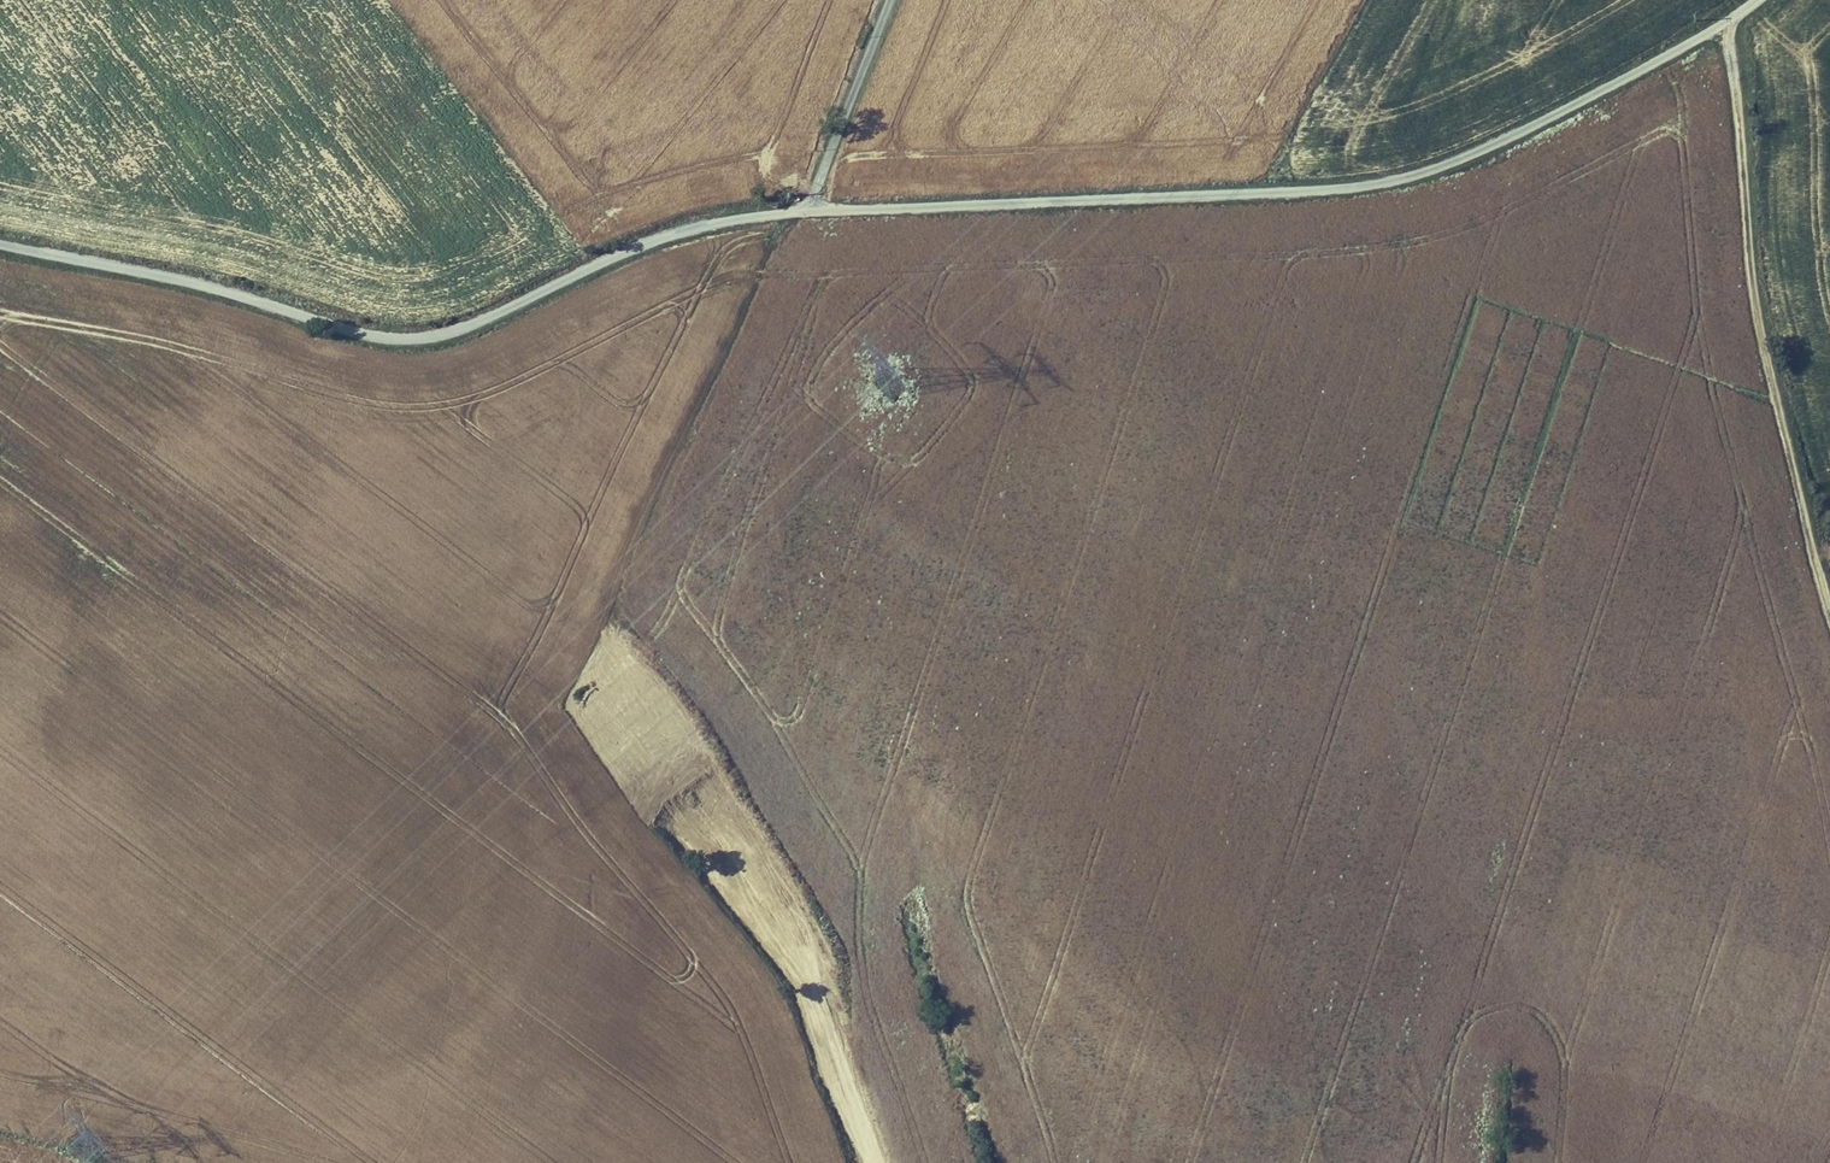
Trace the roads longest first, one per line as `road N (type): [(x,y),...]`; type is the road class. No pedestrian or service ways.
road 1 (unclassified): [(0,244),(195,284),(353,332),(441,336),(643,245),(762,215),(1392,180),(1551,117),(1757,0)]
road 2 (track): [(1732,20),(1785,457),(1823,548)]

